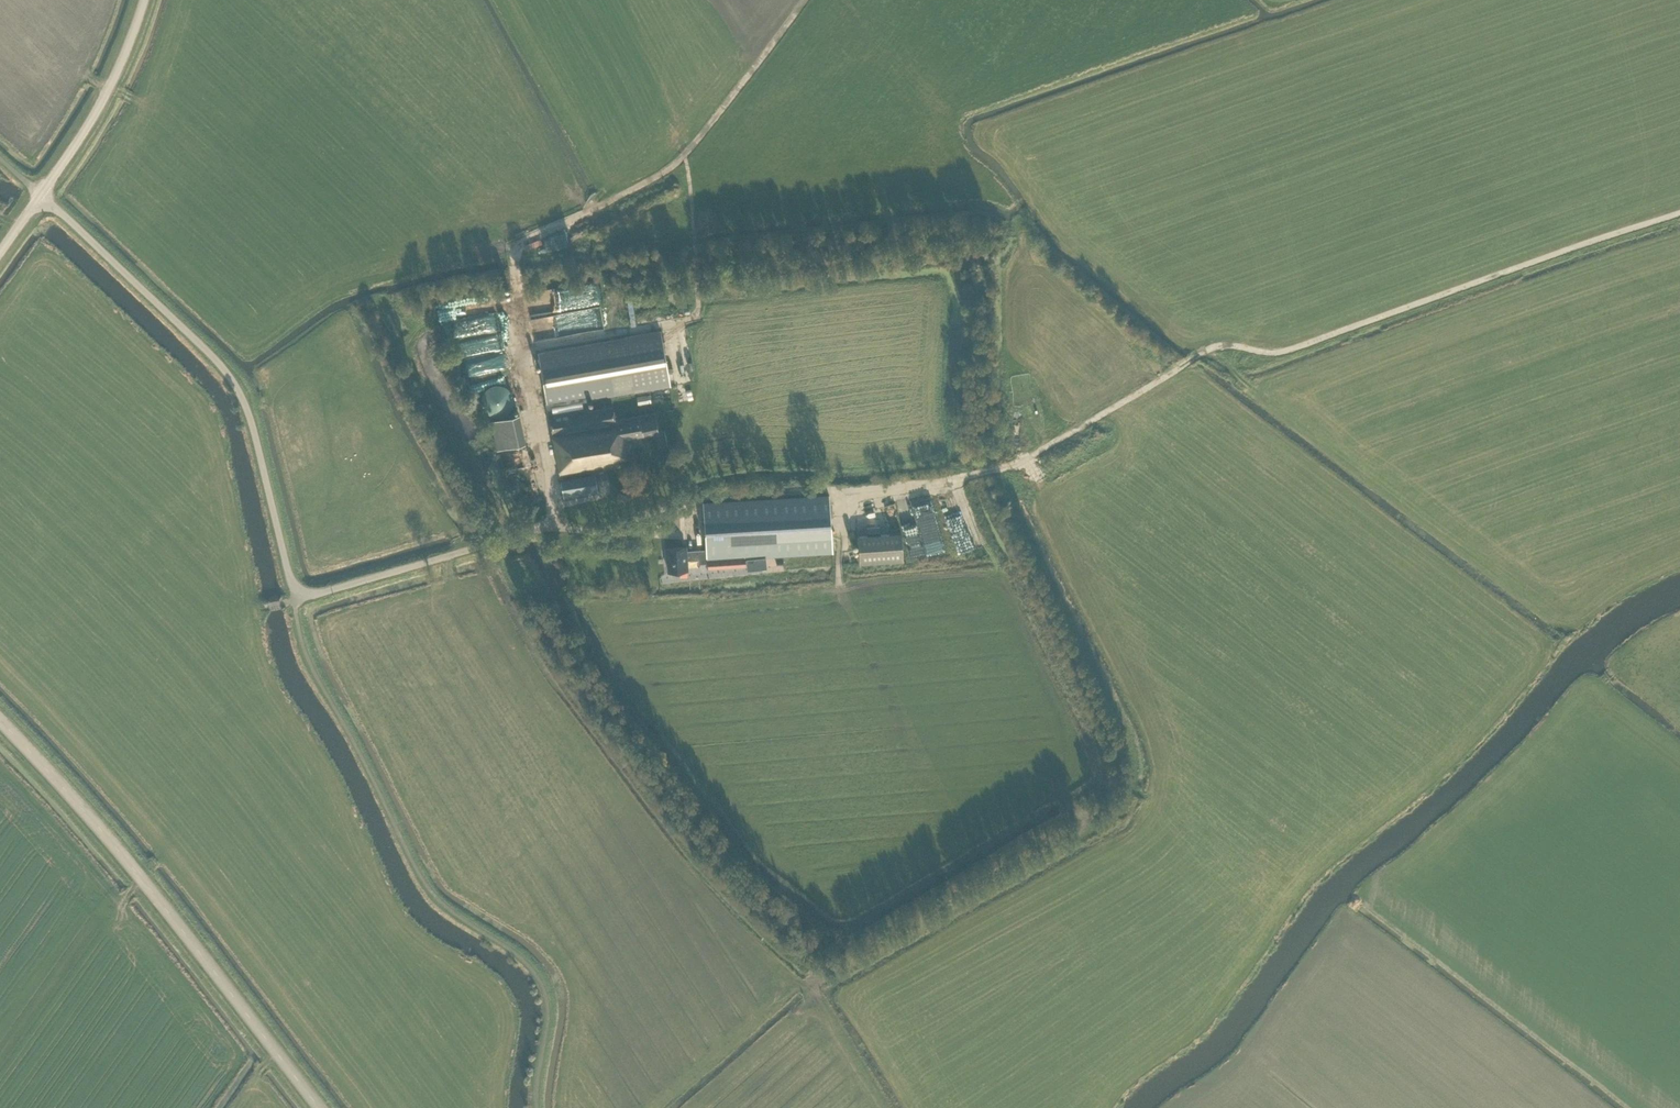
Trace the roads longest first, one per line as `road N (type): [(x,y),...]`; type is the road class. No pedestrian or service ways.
road 1 (track): [(1679,212),(1286,350),(1213,346),(1031,455),(979,474)]
road 2 (tertiary): [(319,1107),(115,846),(0,720)]
road 3 (unclassified): [(300,592),(235,384),(40,194)]
road 4 (tertiary): [(40,194),(104,97),(144,0)]

